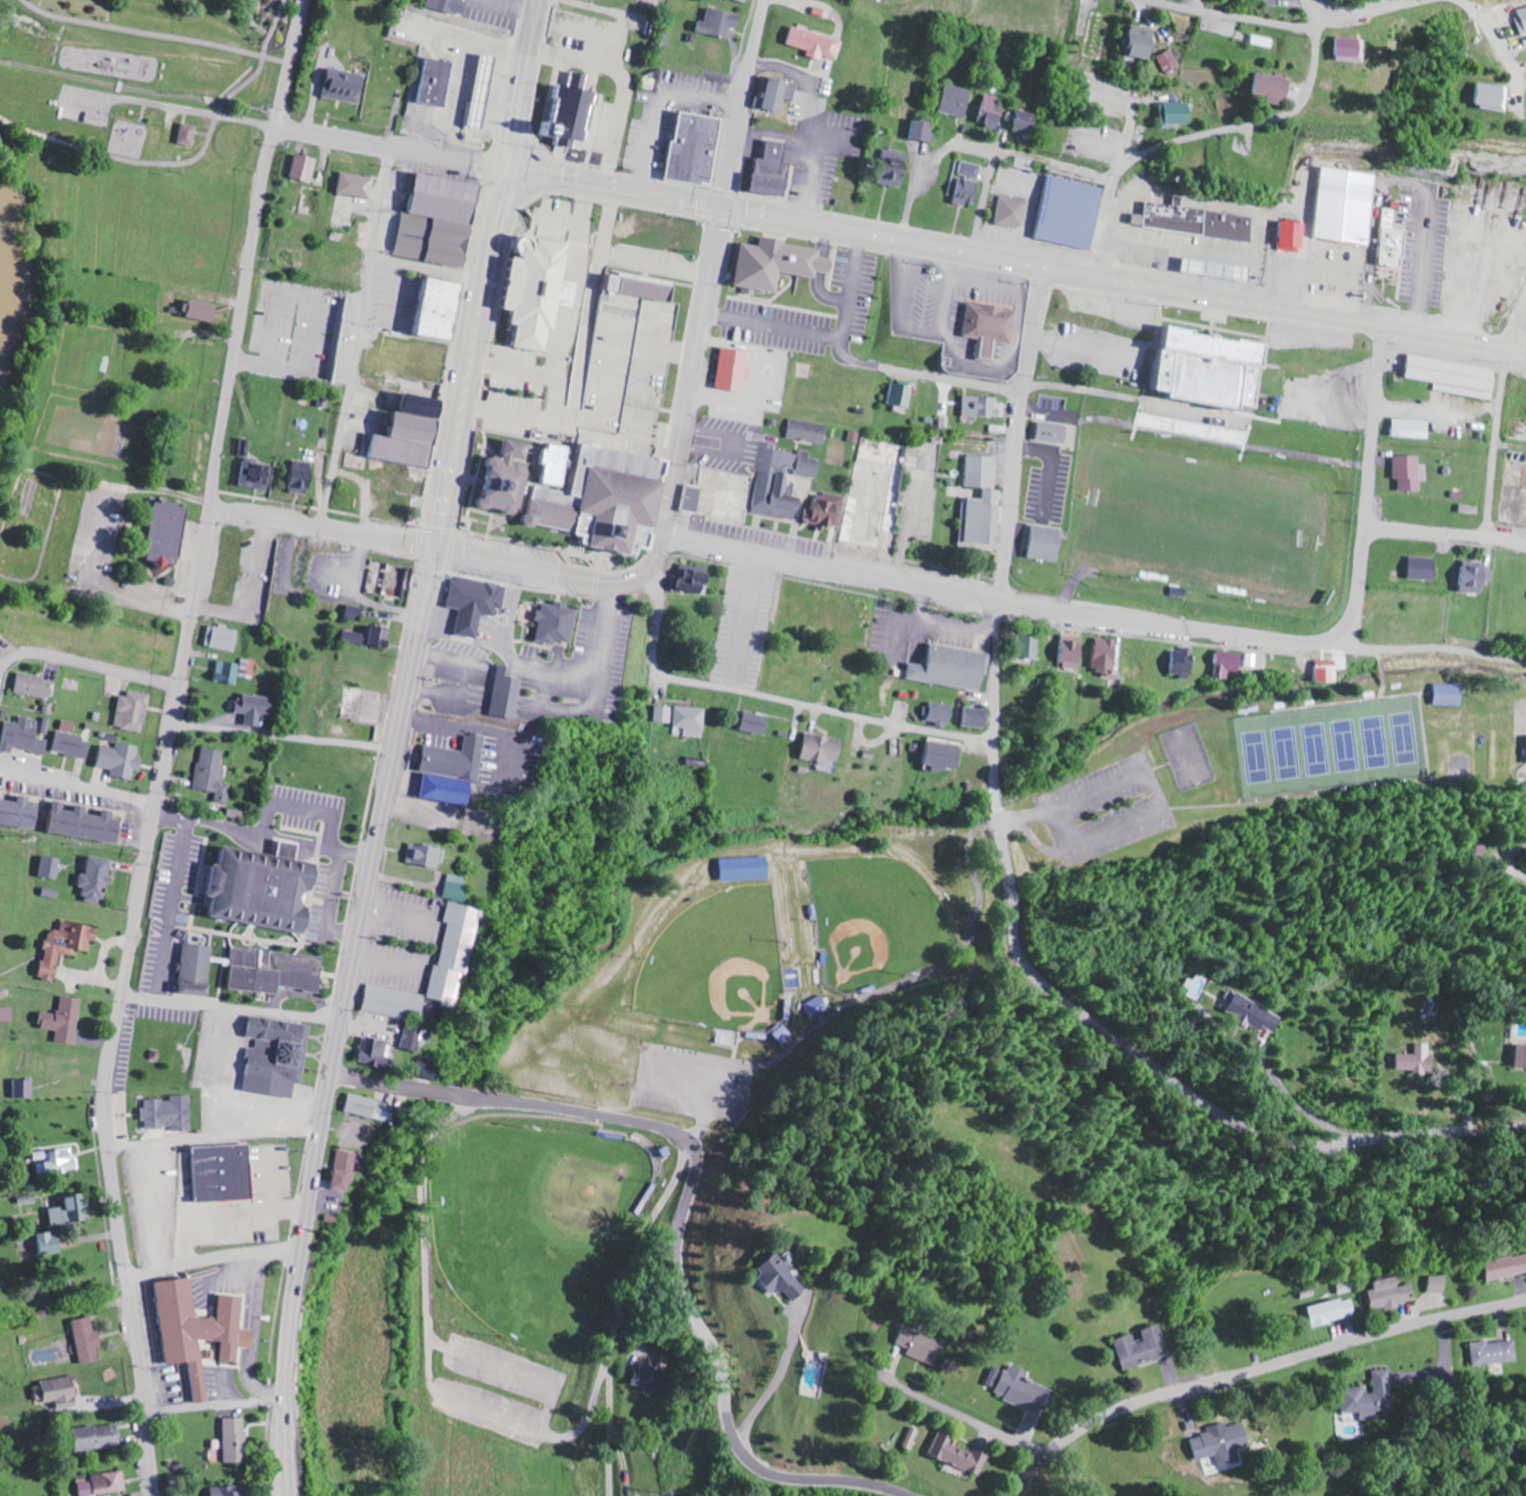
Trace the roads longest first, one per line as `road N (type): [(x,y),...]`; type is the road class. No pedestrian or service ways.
road 1 (residential): [(155,1495),(108,1147),(106,1077),(261,192),(306,0)]
road 2 (trunk): [(286,1495),(286,1355),(301,1244),(502,167)]
road 3 (primary): [(1525,349),(502,167)]
road 4 (residential): [(901,1495),(852,1484),(785,1483),(742,1455),(717,1365),(678,1284),(674,1238),(696,1169),(684,1140),(640,1123),(462,1096)]
road 5 (residential): [(1525,1129),(1310,1145),(1246,1132),(1046,993),(1013,954),(998,808)]
road 6 (residential): [(1328,640),(1287,642),(1053,610),(663,532)]
road 7 (residential): [(1014,1495),(1067,1440),(1143,1400),(1525,1302)]
road 8 (residential): [(995,743),(1001,601),(1042,265)]
road 9 (residential): [(995,743),(670,680),(658,664),(661,601),(646,568)]
road 10 (residential): [(1025,393),(589,322)]
road 11 (residential): [(502,167),(72,91)]
road 12 (residential): [(1091,274),(1117,178),(1130,163),(1166,145),(1264,122),(1299,102),(1313,60),(1314,0)]
road 13 (residential): [(389,147),(323,528)]
road 14 (tertiary): [(646,568),(663,532),(723,206)]
road 15 (residential): [(689,1147),(649,1229),(614,1333),(615,1495)]
road 16 (residential): [(1146,0),(1315,19),(1432,0)]
road 17 (residential): [(433,549),(209,509)]
road 18 (residential): [(394,753),(172,723)]
road 19 (residential): [(342,1020),(122,994)]
road 20 (tertiary): [(646,568),(609,581),(433,549)]
road 21 (residential): [(319,1139),(292,1131),(108,1147)]
road 22 (residential): [(723,206),(764,0)]
road 23 (residential): [(1525,664),(1328,640)]
road 24 (residential): [(1507,346),(1486,538)]
road 25 (residential): [(0,676),(6,662),(22,655),(178,688)]
road 26 (residential): [(1046,1458),(878,1379)]
road 27 (residential): [(301,1244),(127,1279)]
road 28 (trunk): [(502,167),(538,0)]
road 29 (residential): [(1525,543),(1364,527)]
road 30 (residential): [(156,803),(0,770)]
road 31 (residential): [(284,1400),(145,1417)]
road 32 (residential): [(614,186),(589,322)]
road 33 (residential): [(931,377),(943,246)]
road 34 (residential): [(1328,640),(1356,606),(1364,527)]
road 35 (residential): [(973,251),(991,161),(962,151)]

